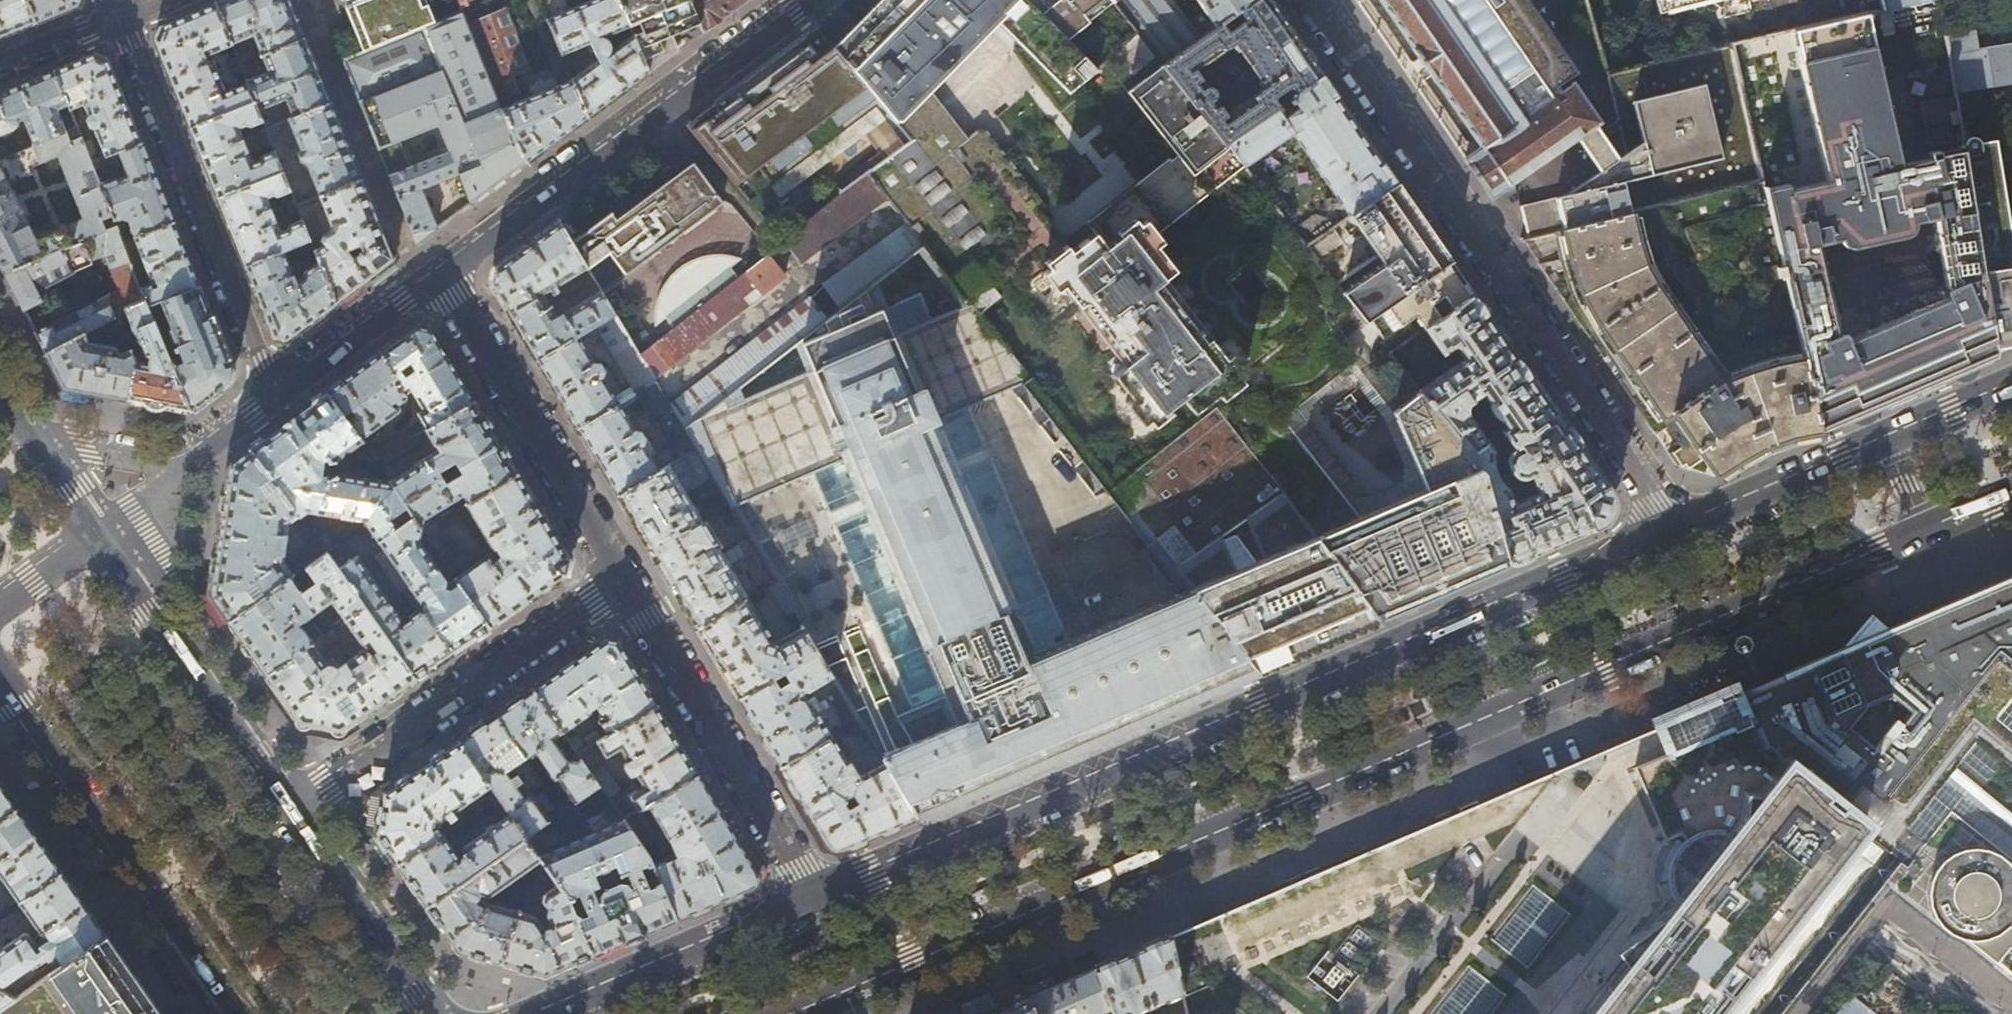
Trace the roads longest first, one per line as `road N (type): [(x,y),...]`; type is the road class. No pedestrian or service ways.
road 1 (secondary): [(786,1013),(1913,531)]
road 2 (secondary): [(1676,535),(815,900)]
road 3 (residential): [(1314,0),(1660,500),(1676,535)]
road 4 (residential): [(1518,1013),(1609,893),(1524,831),(1380,1013)]
road 5 (tertiary): [(439,273),(794,0)]
road 6 (residential): [(277,398),(120,17)]
road 7 (residential): [(292,809),(622,576)]
road 8 (secondary): [(0,686),(231,1013)]
road 9 (residential): [(622,576),(815,900)]
road 10 (residential): [(439,273),(622,576)]
road 11 (secondary): [(292,809),(99,537)]
road 12 (secondary): [(815,900),(545,1013)]
road 13 (secondary): [(426,1013),(292,809)]
road 14 (secondary): [(1879,450),(1676,535)]
road 15 (tertiary): [(277,398),(439,273)]
road 16 (residential): [(188,468),(33,440)]
road 17 (secondary): [(2011,393),(1879,450)]
road 18 (residential): [(120,17),(0,67)]
road 19 (tertiary): [(0,607),(99,537)]

